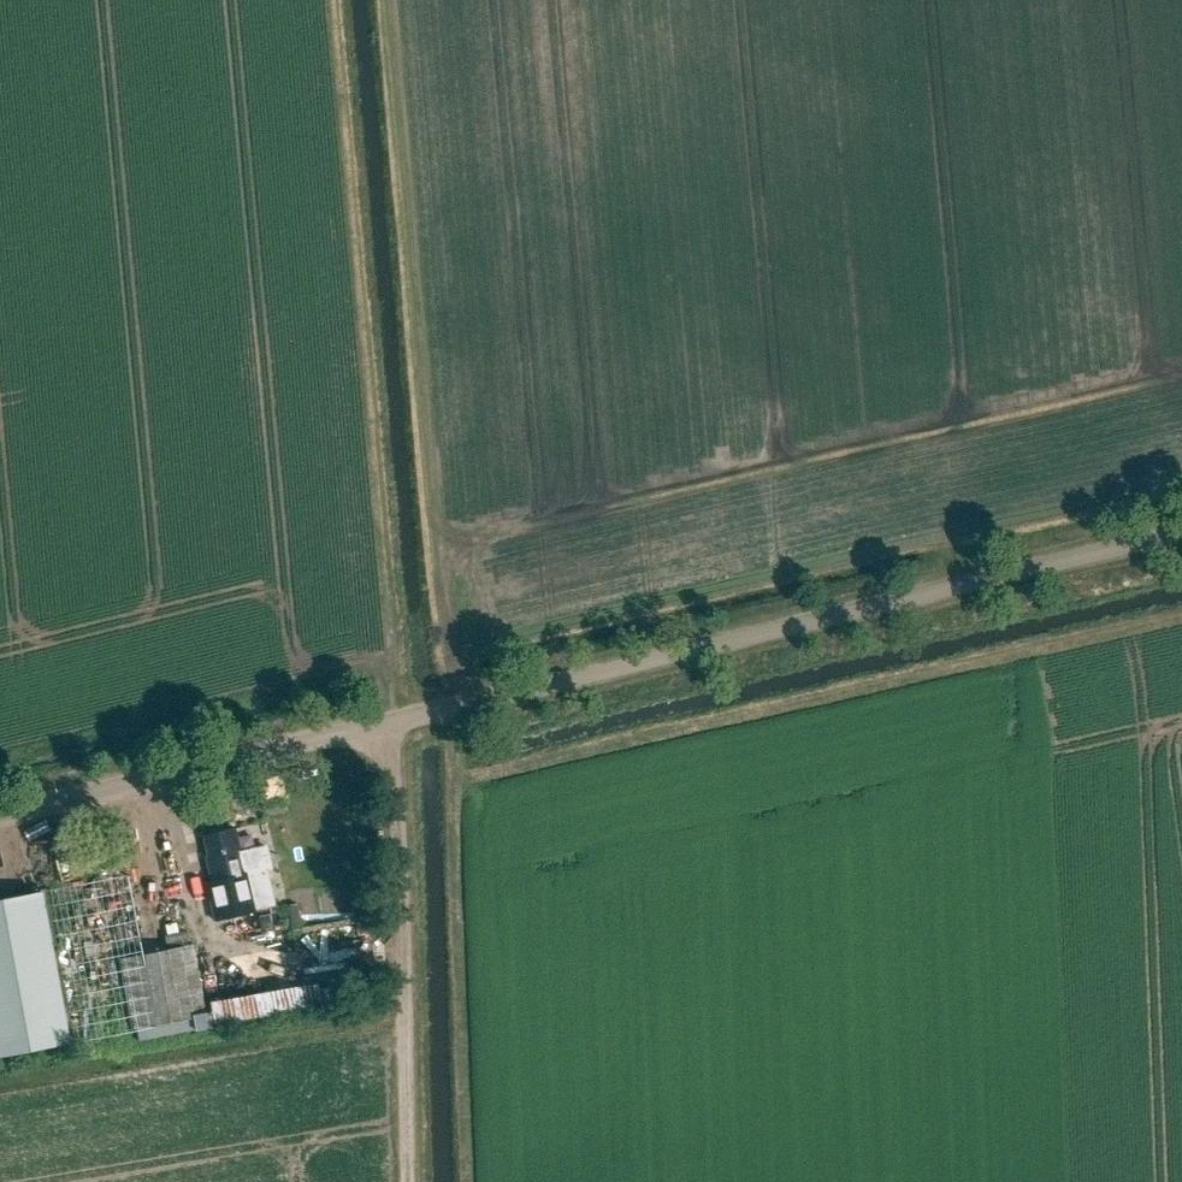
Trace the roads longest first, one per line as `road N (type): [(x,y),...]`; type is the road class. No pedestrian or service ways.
road 1 (unclassified): [(0,818),(1181,534)]

